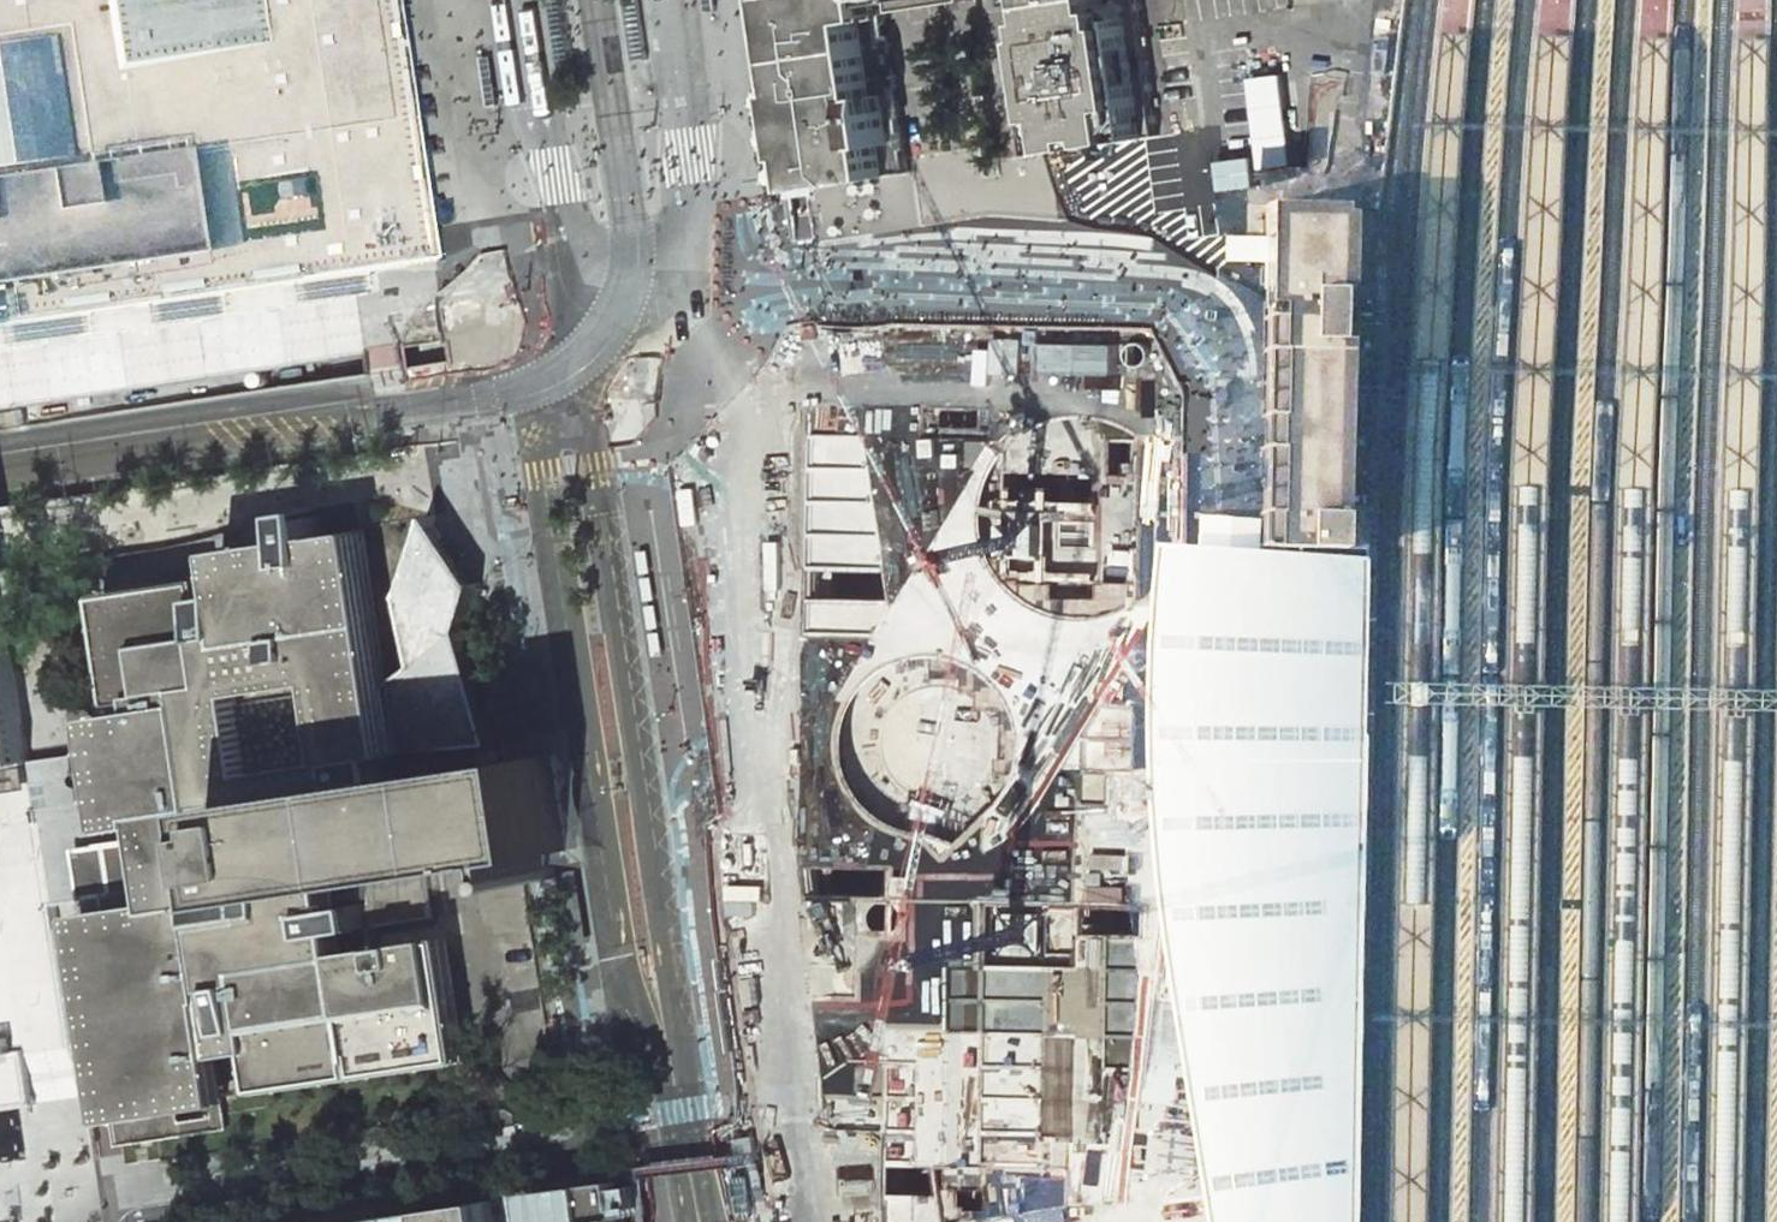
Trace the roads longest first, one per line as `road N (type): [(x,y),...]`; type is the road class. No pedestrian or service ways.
road 1 (primary): [(814,1221),(785,1035),(734,453),(672,0)]
road 2 (unclassified): [(580,345),(583,375),(631,475),(747,1221)]
road 3 (secondary): [(547,0),(589,232),(581,276),(558,296),(531,312),(0,395)]
road 4 (unclassified): [(832,1221),(769,1079),(689,560),(687,419)]
road 5 (unclassified): [(580,345),(0,440)]
road 6 (unclassified): [(687,419),(696,198),(668,0)]
road 7 (unclassified): [(521,0),(570,233),(580,345)]
road 8 (unclassified): [(687,419),(625,360),(580,345)]

